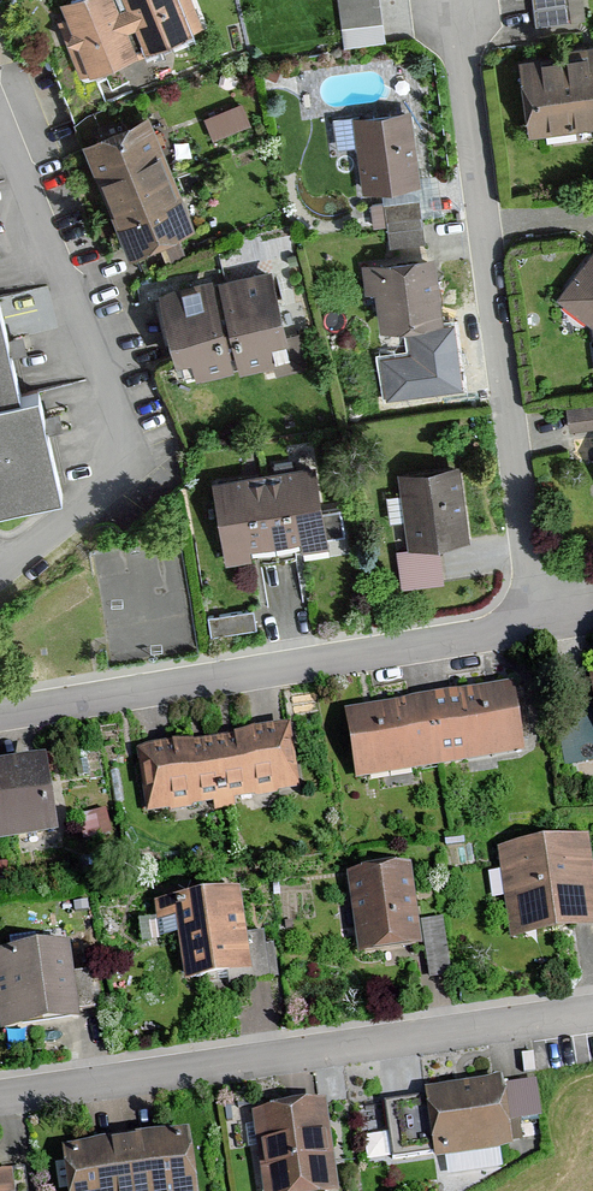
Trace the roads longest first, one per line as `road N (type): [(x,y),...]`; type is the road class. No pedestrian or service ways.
road 1 (residential): [(0,713),(507,631),(523,616),(534,575),(455,0)]
road 2 (residential): [(0,1099),(592,1012)]
road 3 (residential): [(0,136),(96,366),(117,465),(95,496),(0,568)]

